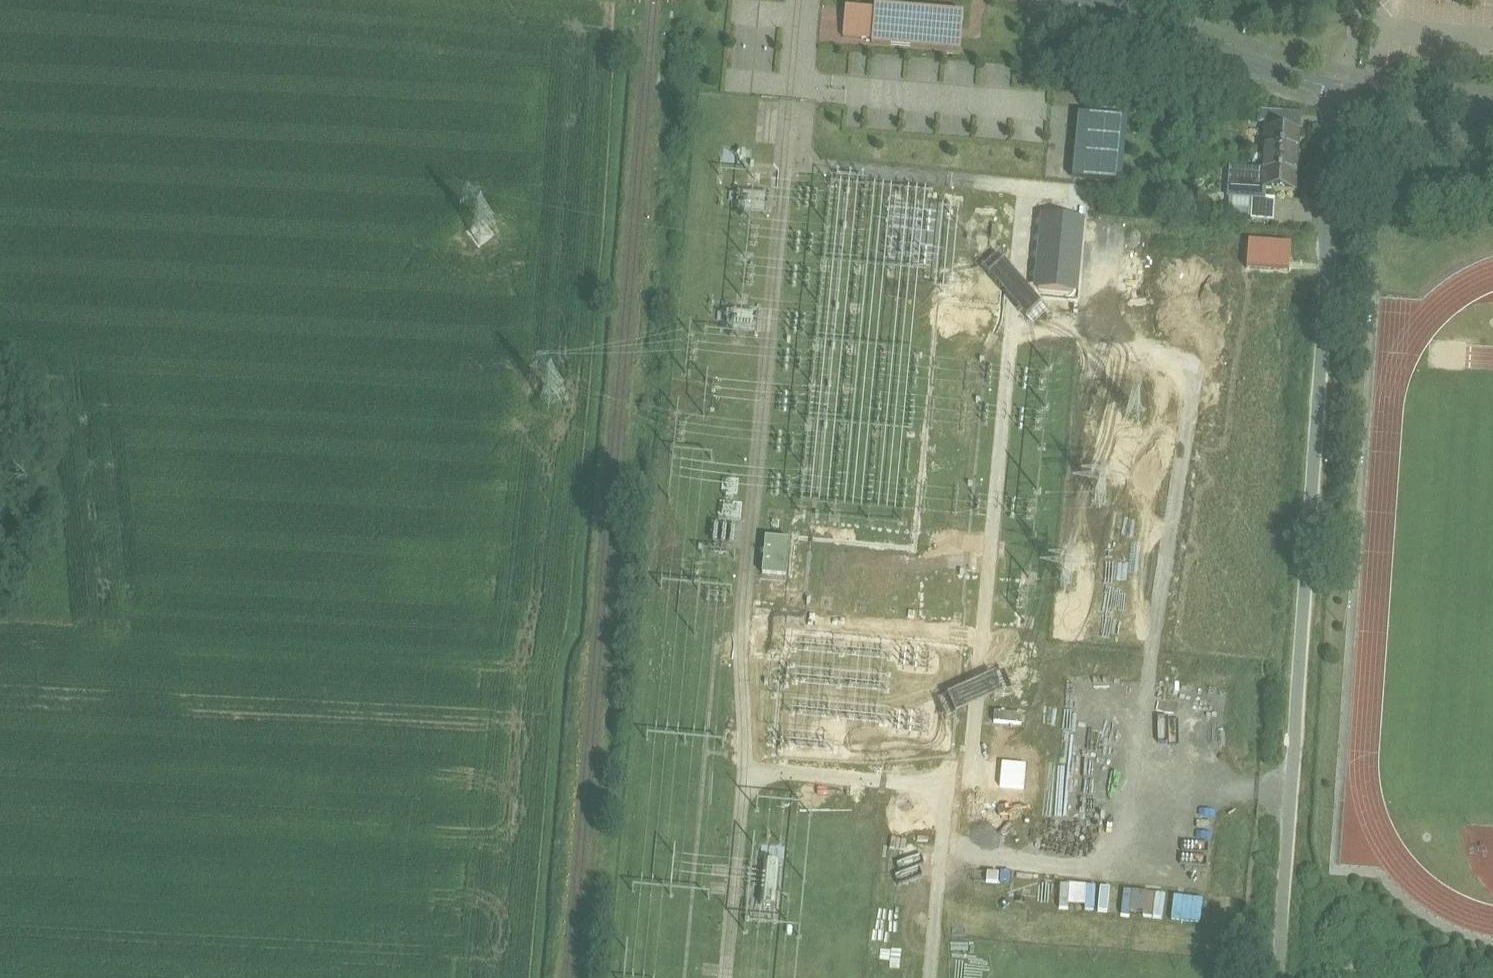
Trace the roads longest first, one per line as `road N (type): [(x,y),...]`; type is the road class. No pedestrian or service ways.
road 1 (unclassified): [(1280,977),(1340,90)]
road 2 (residential): [(1077,0),(1340,90)]
road 3 (residential): [(1340,90),(1492,110)]

